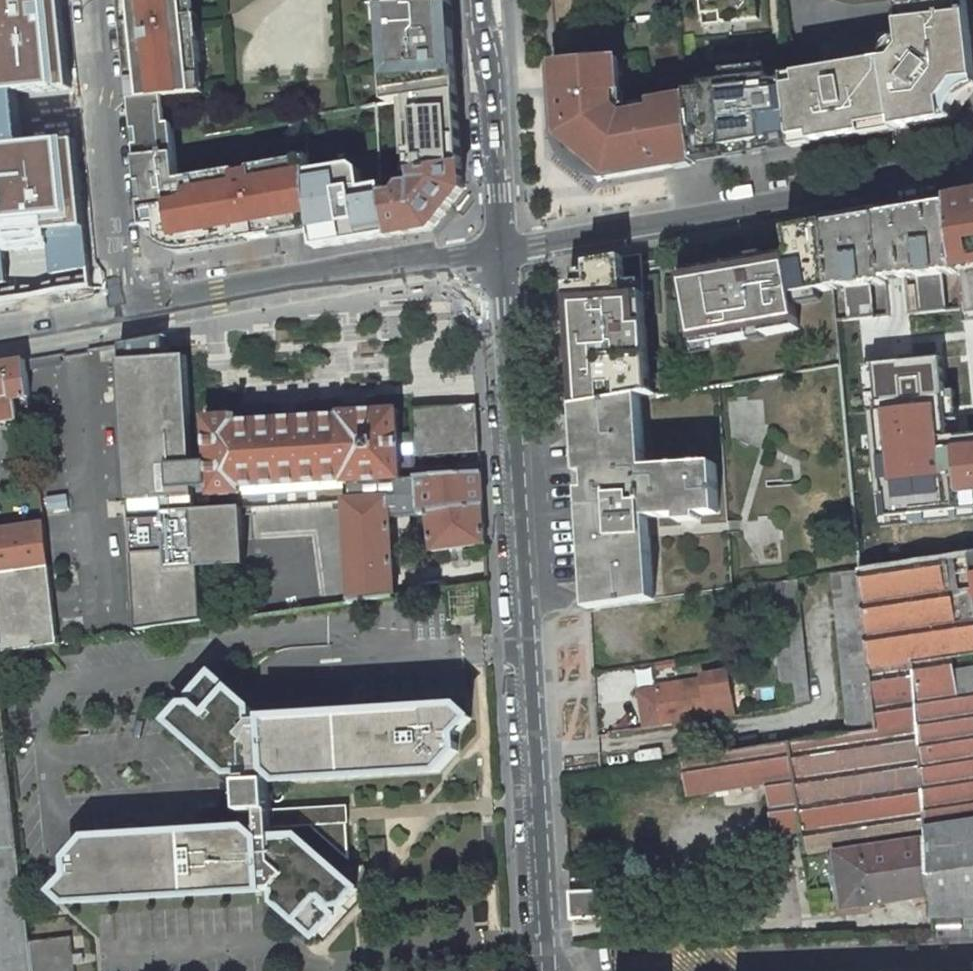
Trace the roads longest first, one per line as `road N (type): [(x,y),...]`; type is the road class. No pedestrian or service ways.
road 1 (tertiary): [(502,253),(549,970)]
road 2 (tertiary): [(972,164),(502,253)]
road 3 (tertiary): [(502,253),(123,312)]
road 4 (unclassified): [(123,312),(91,0)]
road 5 (tertiary): [(476,0),(492,84),(502,253)]
road 6 (tertiary): [(123,312),(0,335)]

